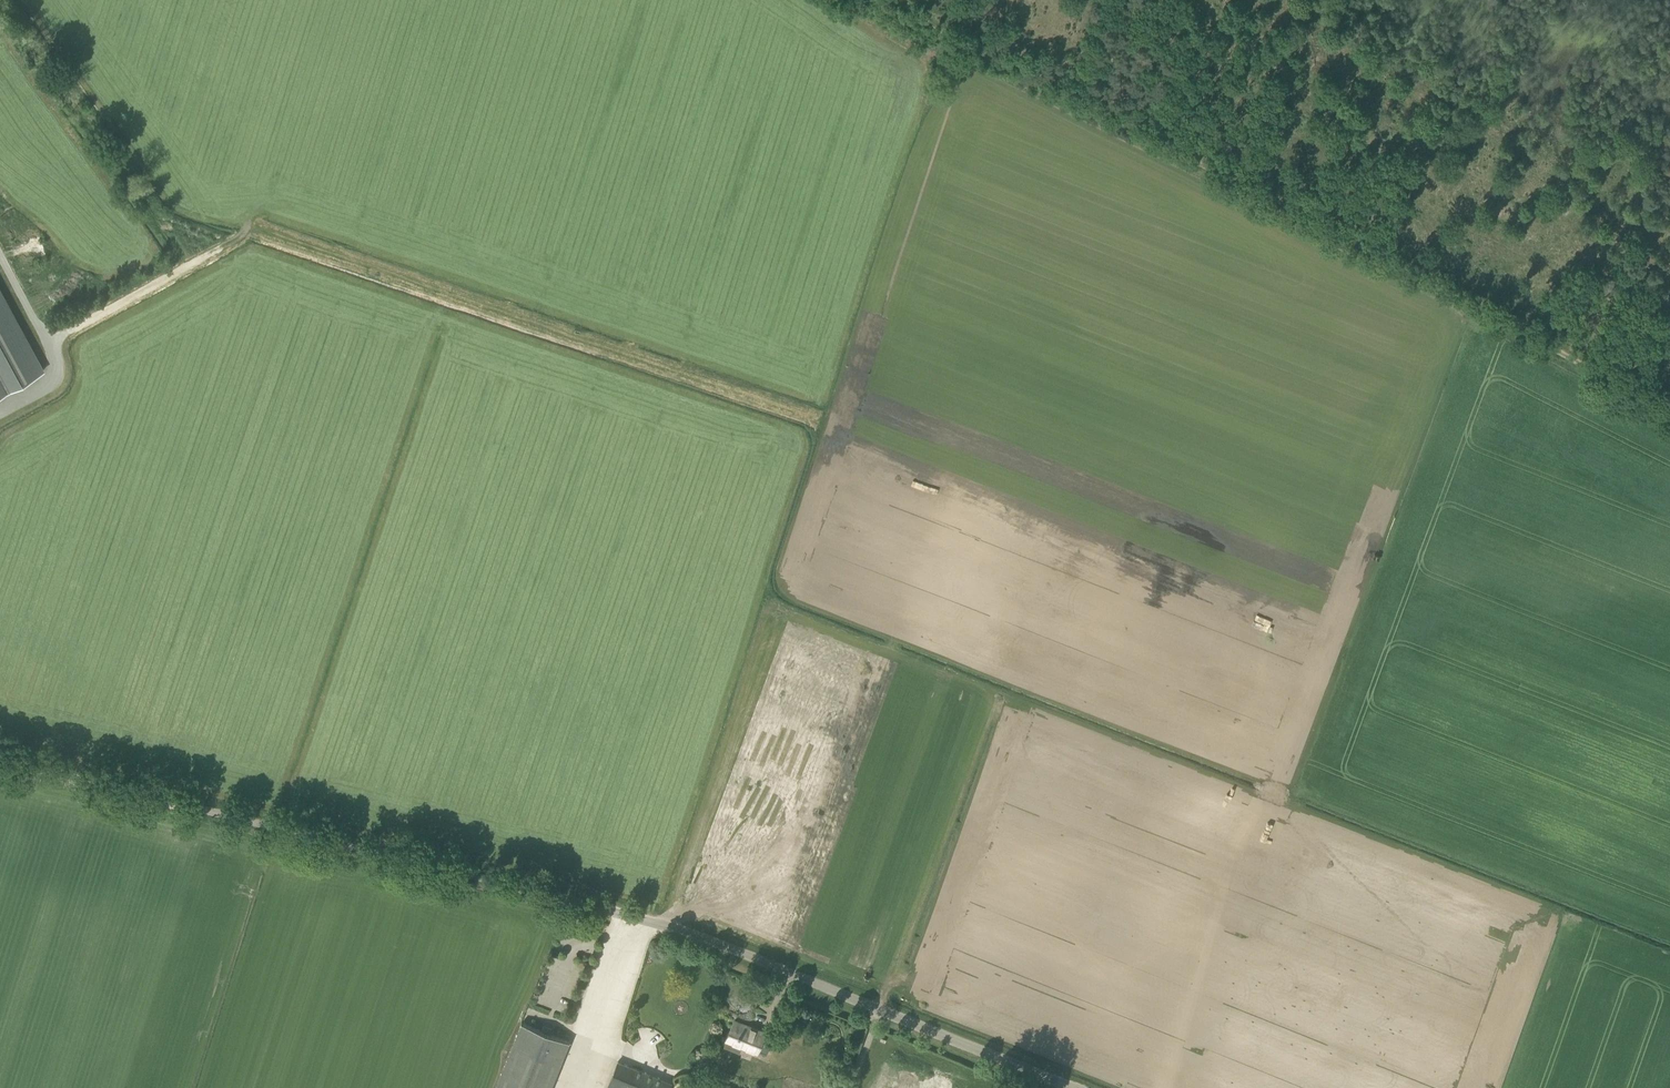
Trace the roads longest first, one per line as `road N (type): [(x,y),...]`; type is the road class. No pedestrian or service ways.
road 1 (unclassified): [(1084,1087),(641,914),(0,759)]
road 2 (track): [(903,0),(957,53),(1669,412)]

